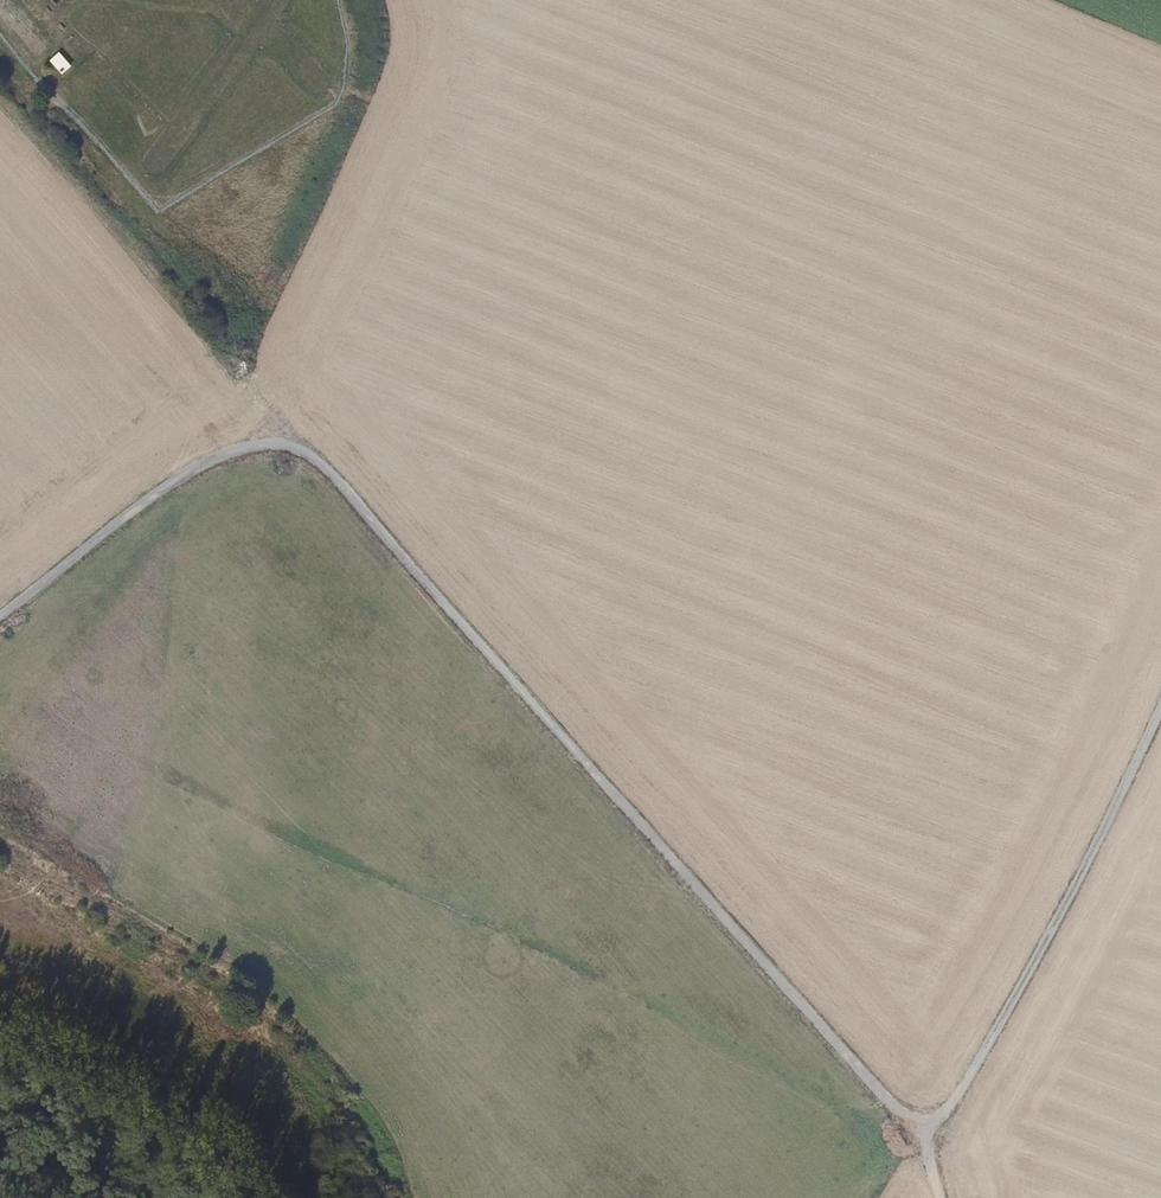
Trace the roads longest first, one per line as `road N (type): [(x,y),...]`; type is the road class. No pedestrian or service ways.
road 1 (track): [(0,616),(121,516),(228,455),(270,446),(308,456),(924,1131),(948,1197)]
road 2 (track): [(924,1131),(971,1092),(1103,860),(1160,731)]

